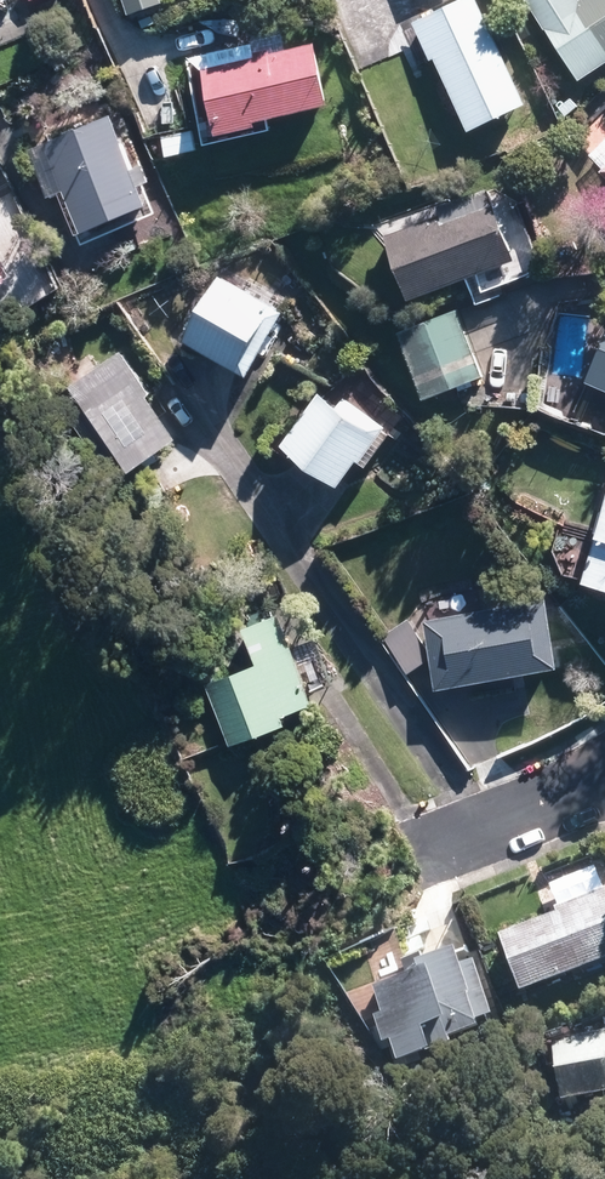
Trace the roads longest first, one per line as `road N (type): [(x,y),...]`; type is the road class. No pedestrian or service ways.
road 1 (residential): [(413,854),(604,779)]

